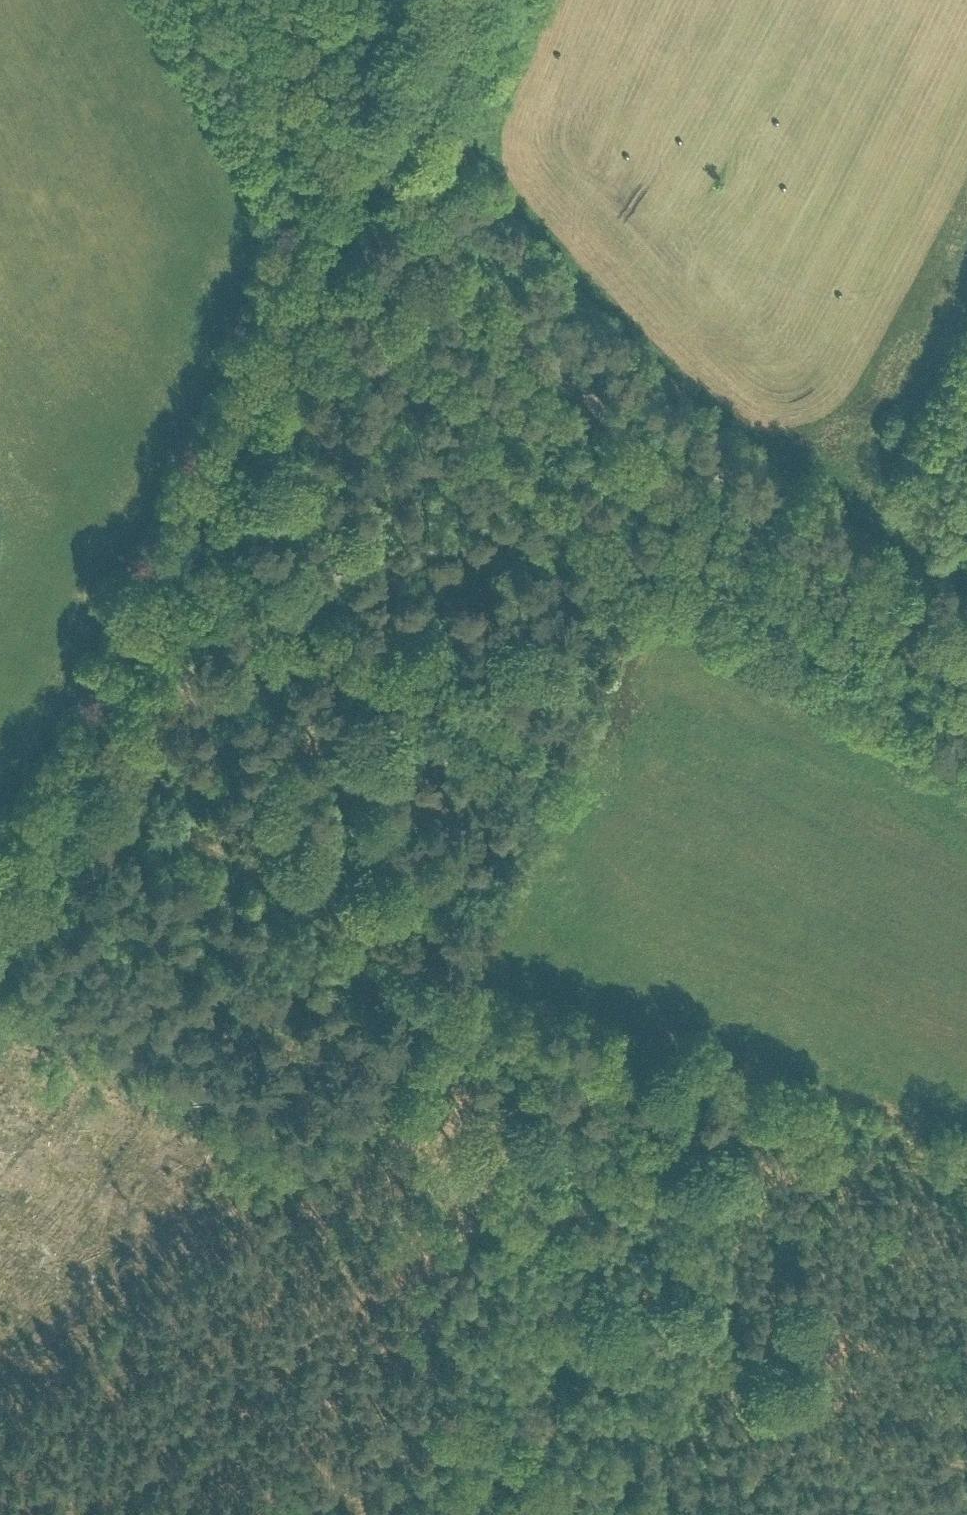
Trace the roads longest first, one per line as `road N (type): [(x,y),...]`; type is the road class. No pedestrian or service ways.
road 1 (track): [(0,979),(78,789),(455,0)]
road 2 (tertiary): [(966,673),(716,517),(546,364),(455,256),(291,0)]
road 3 (track): [(558,1424),(479,1313),(492,1196),(456,1082),(461,1043),(443,998),(338,931),(317,908),(145,818),(57,846)]
road 4 (track): [(966,1461),(788,1457),(614,1428),(533,1426),(431,1443),(367,1464),(262,1514)]

